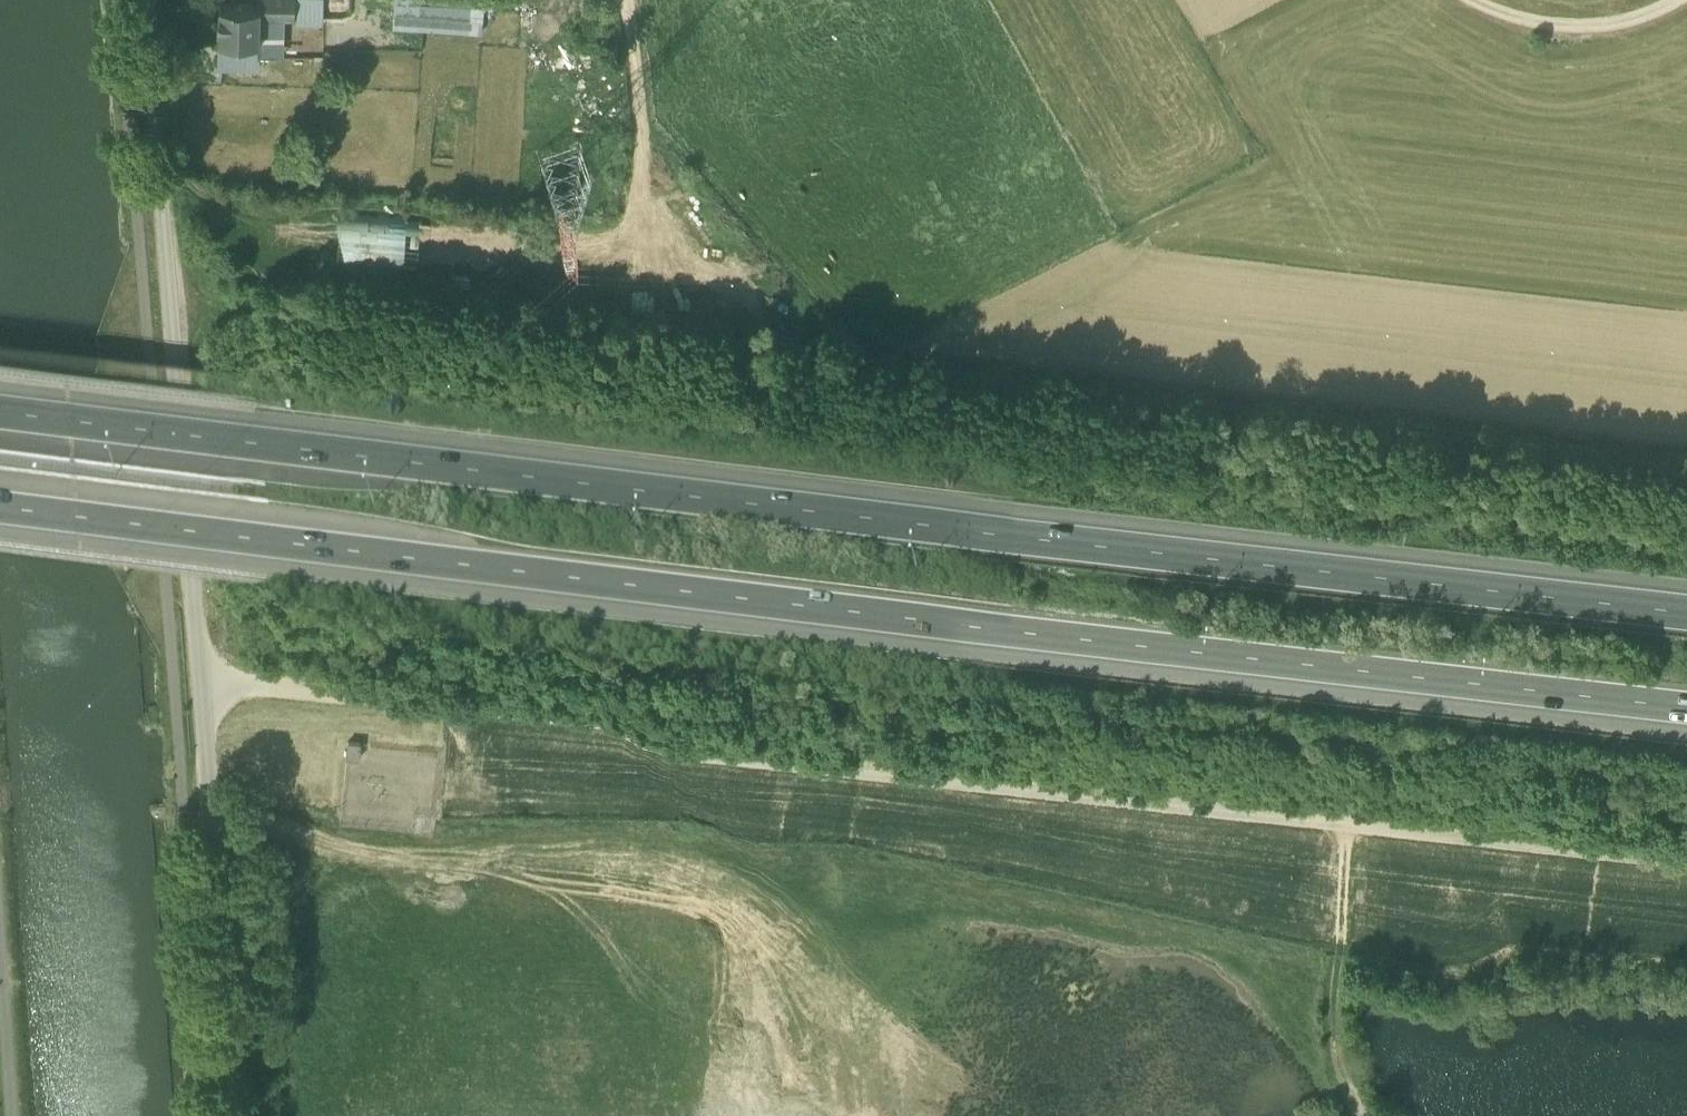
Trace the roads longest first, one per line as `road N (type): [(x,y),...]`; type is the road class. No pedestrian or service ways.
road 1 (motorway): [(1686,586),(0,389)]
road 2 (motorway): [(0,485),(1686,680)]
road 3 (unclassified): [(1686,844),(273,693),(205,694)]
road 4 (unclassified): [(146,0),(205,694)]
road 5 (unclassified): [(205,694),(237,1115)]
road 6 (track): [(829,326),(719,217),(643,125),(626,0)]
road 7 (track): [(1346,807),(1330,1038),(1362,1115)]
road 8 (track): [(1500,0),(1591,19),(1667,0)]

